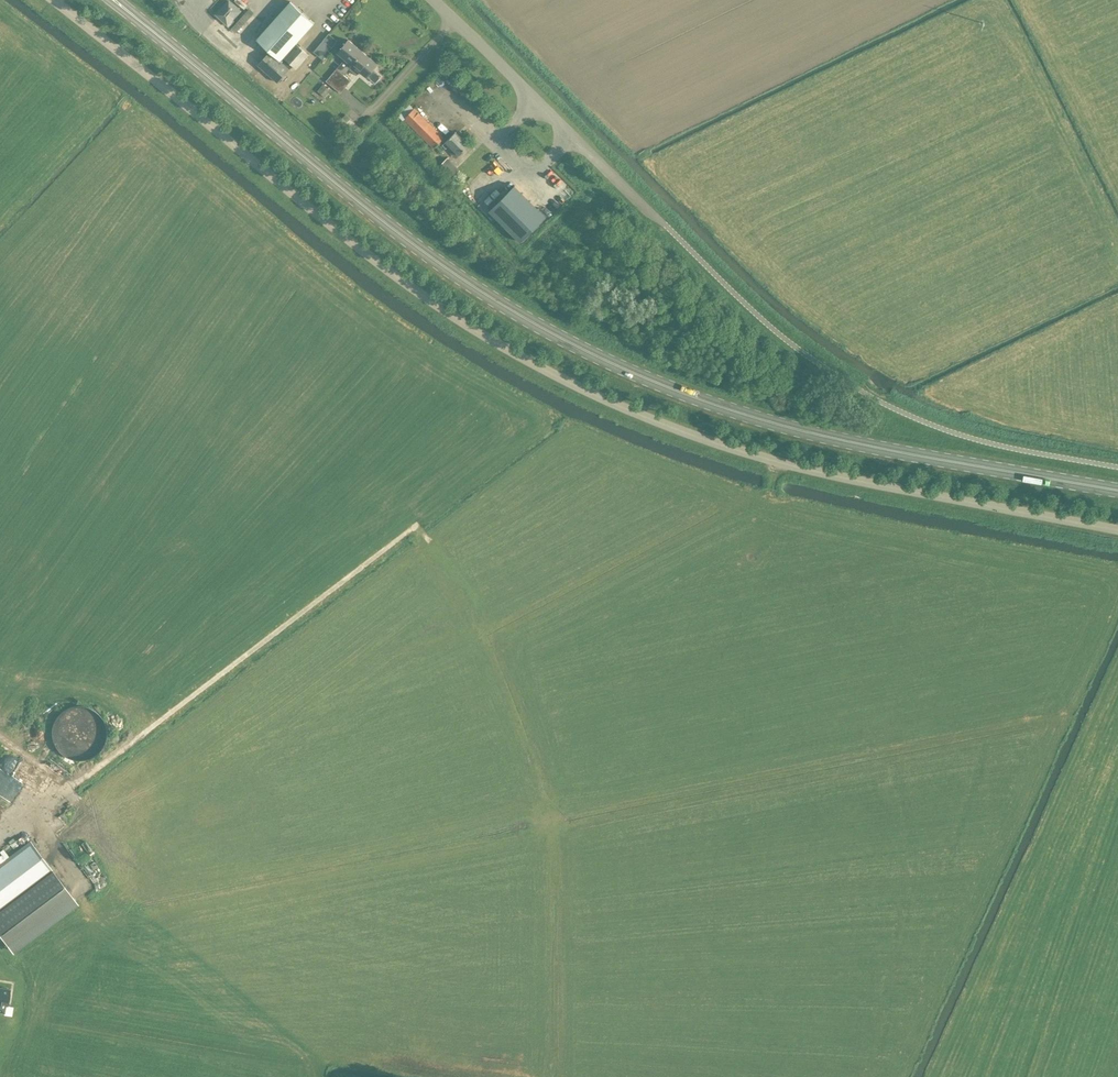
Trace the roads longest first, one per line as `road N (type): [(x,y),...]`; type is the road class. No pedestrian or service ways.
road 1 (unclassified): [(1117,530),(809,471),(587,391),(497,344),(387,269),(52,0)]
road 2 (primary): [(1117,491),(803,434),(593,357),(470,287),(109,0)]
road 3 (unclassified): [(644,205),(432,0)]

